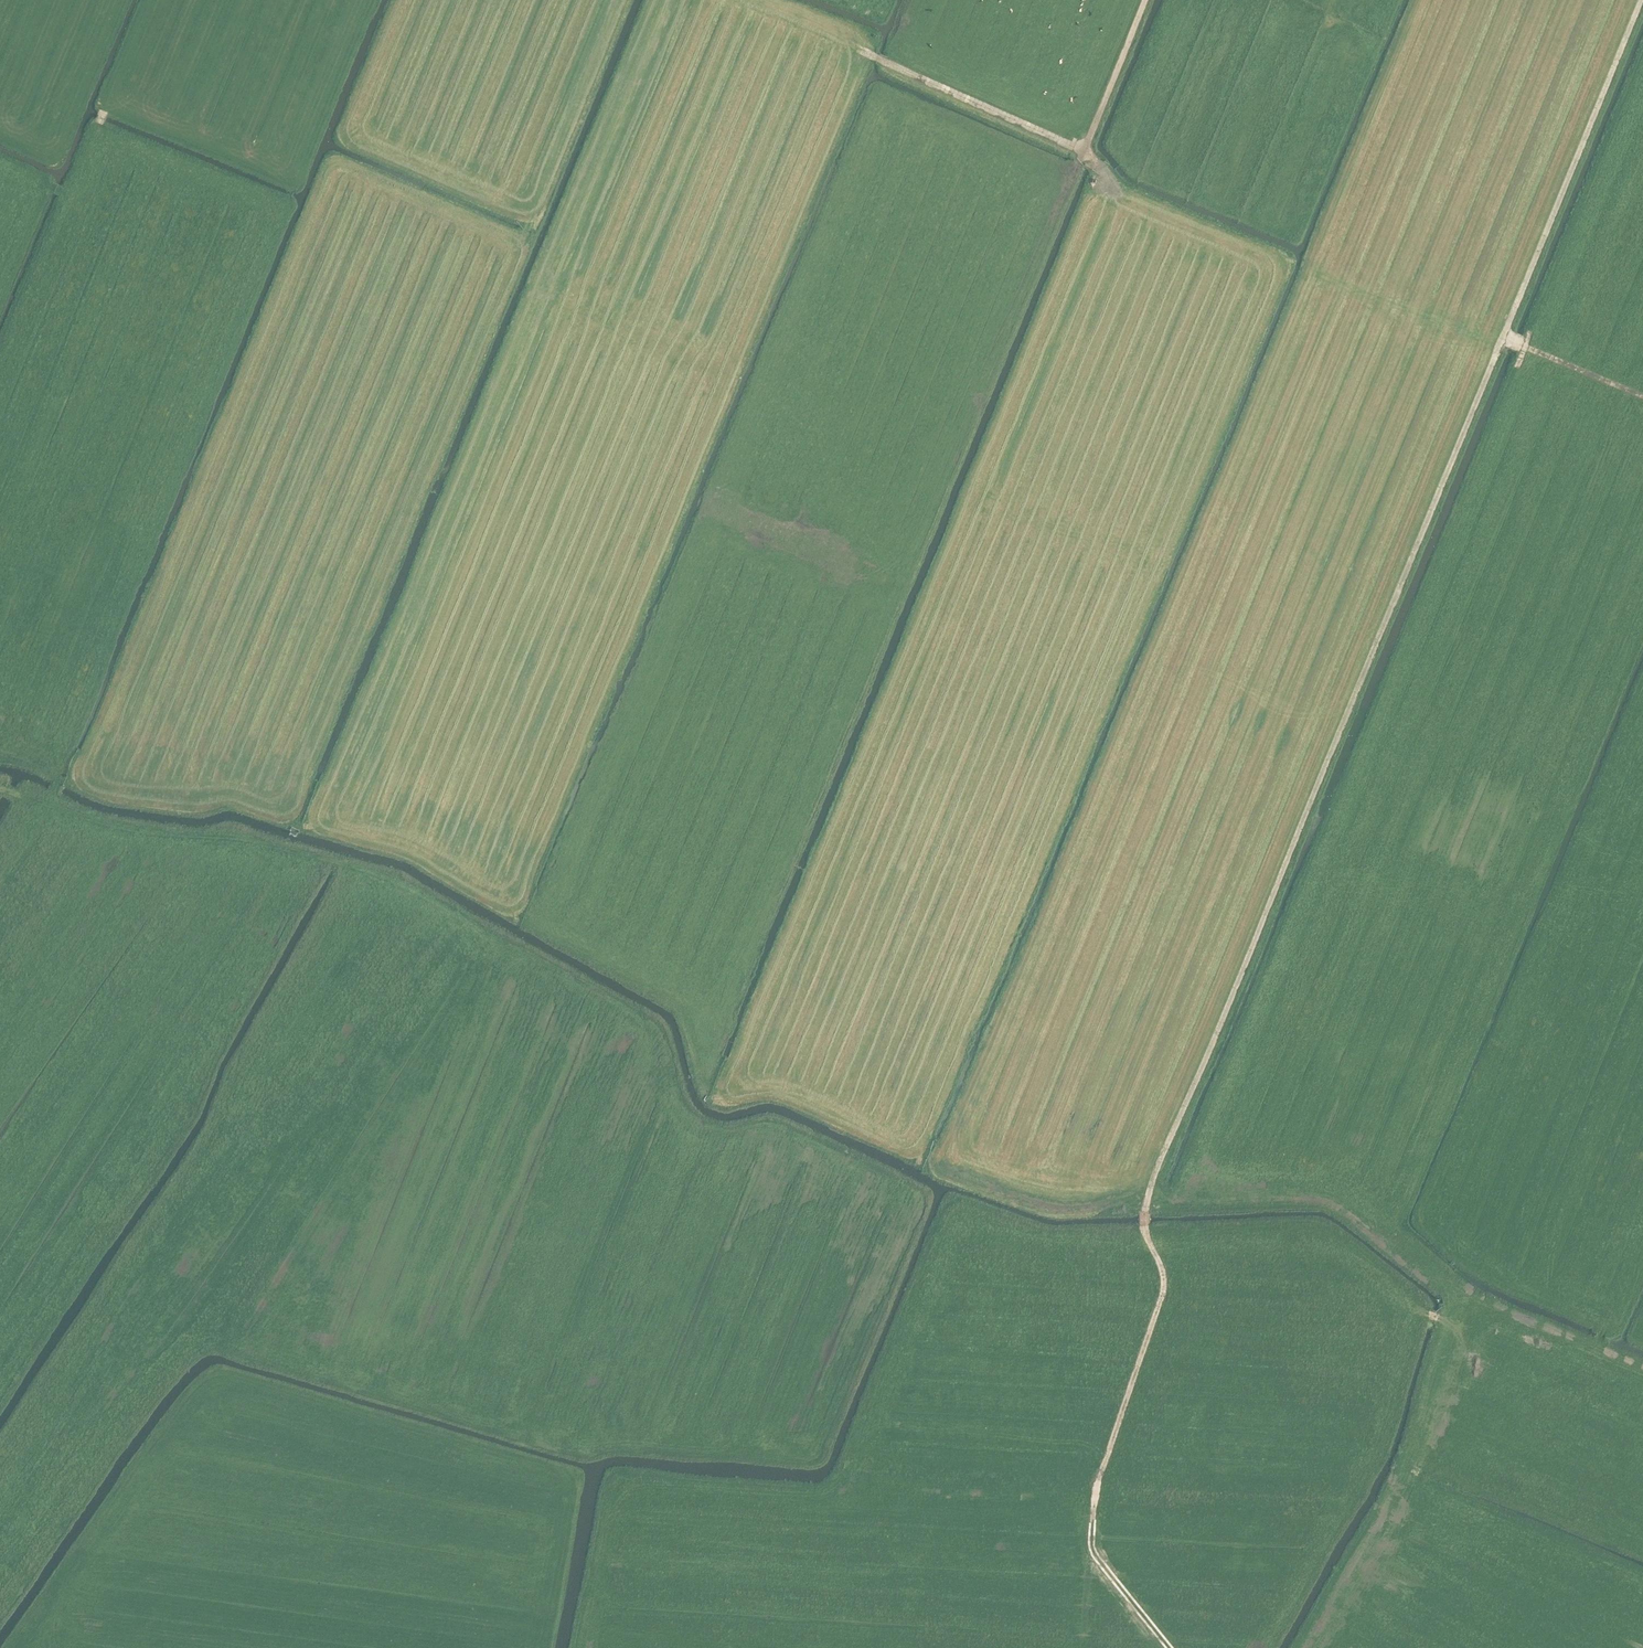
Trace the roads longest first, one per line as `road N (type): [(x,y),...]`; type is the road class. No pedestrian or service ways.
road 1 (track): [(1641,0),(1144,1215)]
road 2 (track): [(1084,1630),(1098,1482),(1165,1285),(1144,1215)]
road 3 (track): [(1453,1302),(1404,1466),(1300,1647)]
road 4 (track): [(1084,151),(757,0)]
road 5 (track): [(1084,151),(1146,0)]
road 6 (track): [(1503,339),(1642,397)]

